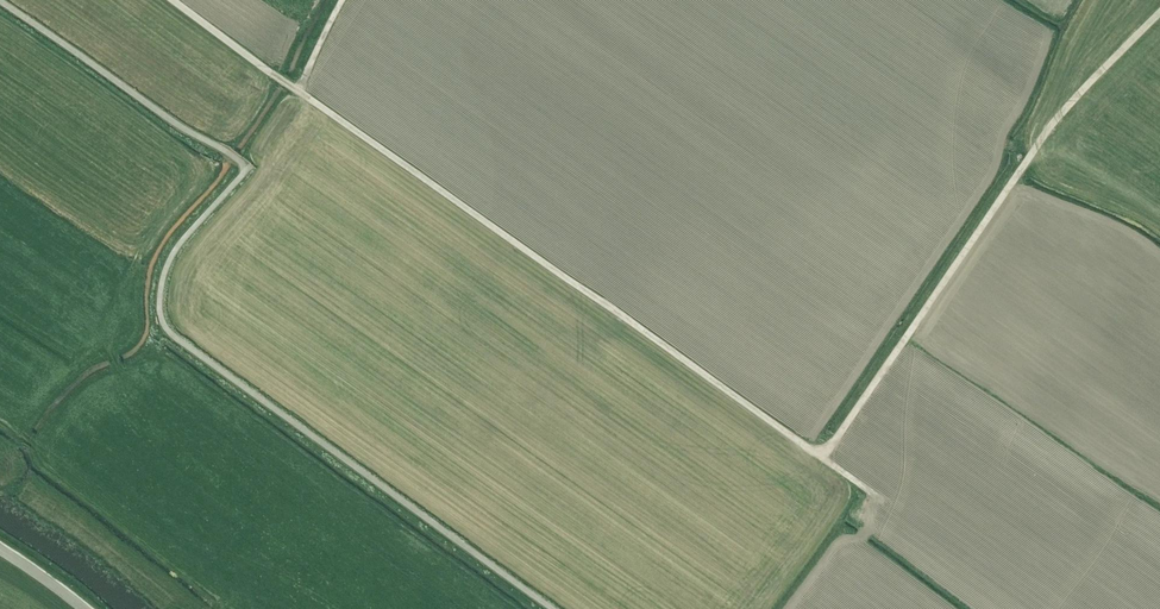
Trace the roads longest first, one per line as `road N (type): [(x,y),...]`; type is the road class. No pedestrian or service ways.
road 1 (track): [(174,0),(885,501)]
road 2 (track): [(821,456),(1052,123),(1159,16)]

